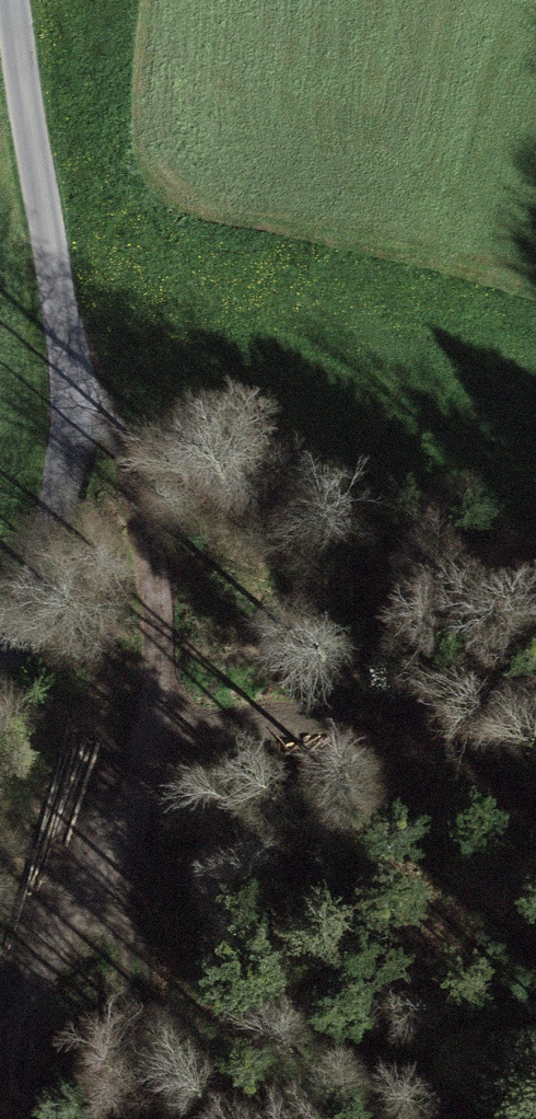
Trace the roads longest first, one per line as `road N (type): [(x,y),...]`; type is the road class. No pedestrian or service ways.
road 1 (track): [(78,372),(161,568),(161,739),(27,1032),(15,1118)]
road 2 (unclassified): [(12,0),(22,106),(78,372),(58,497),(0,690)]

